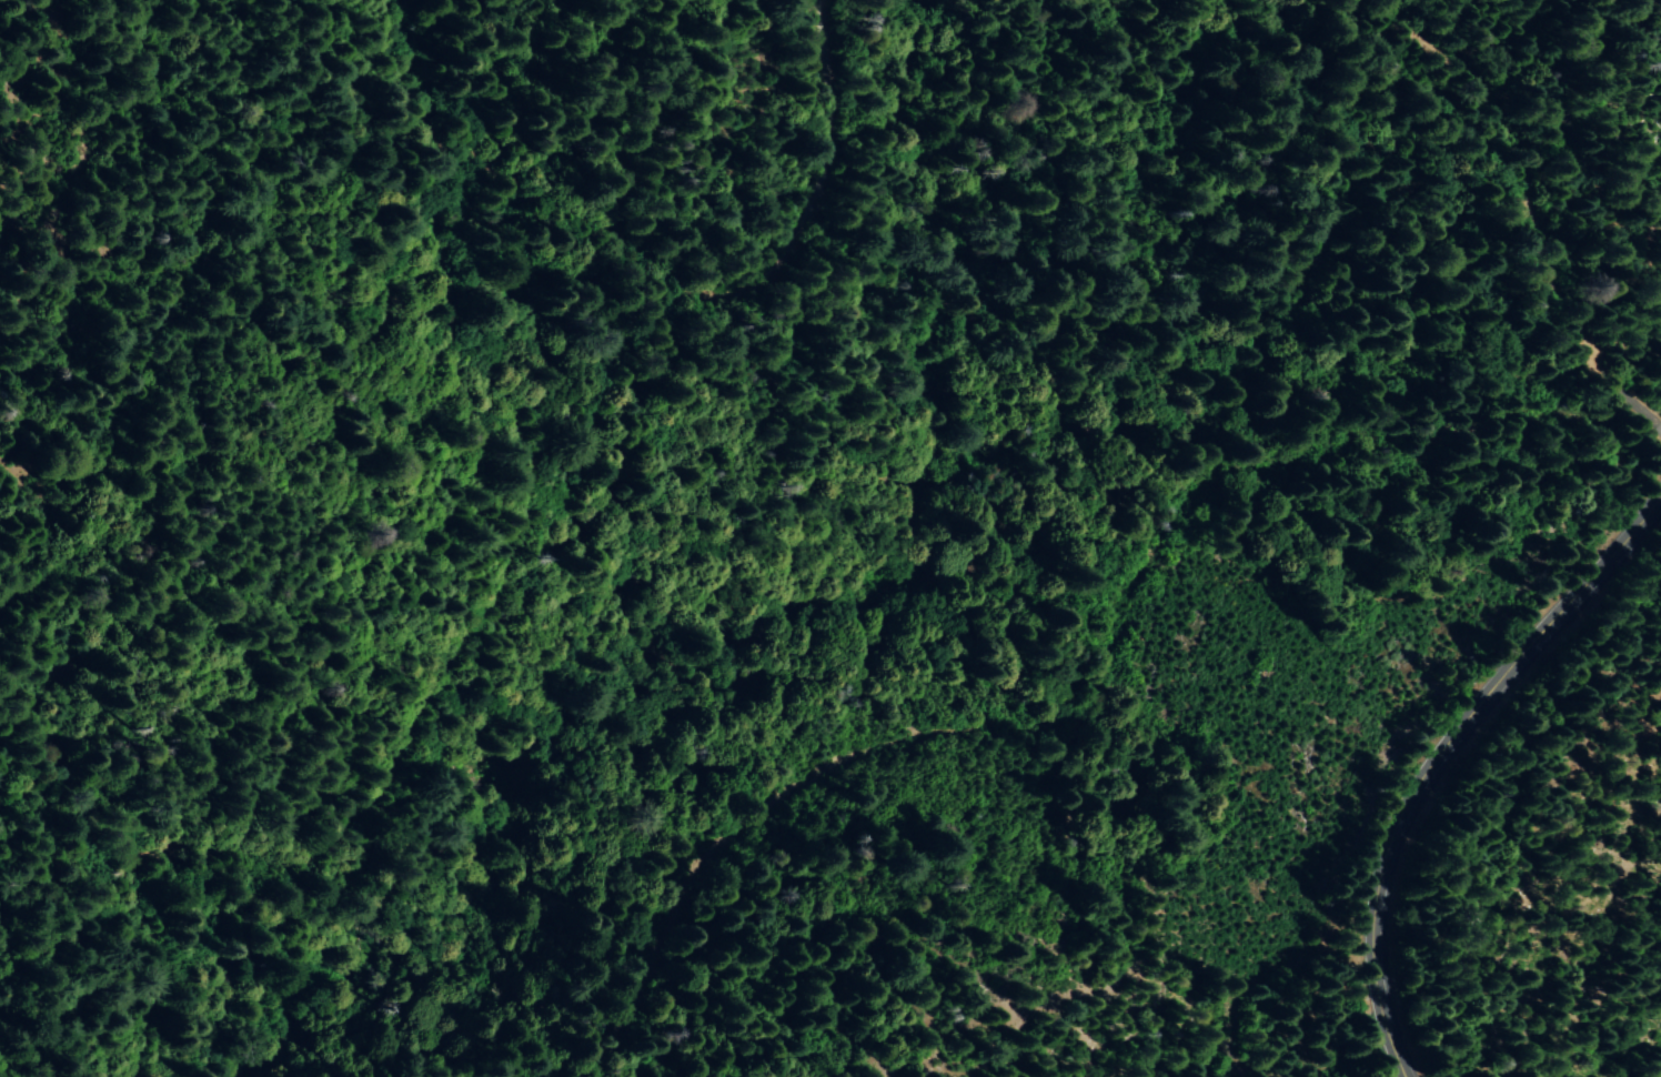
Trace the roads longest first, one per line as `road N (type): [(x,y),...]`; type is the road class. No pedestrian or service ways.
road 1 (residential): [(126,1076),(171,849),(281,837),(355,794),(416,714),(489,510),(476,380),(426,224),(433,151),(482,138),(635,242),(757,242),(787,211),(814,0)]
road 2 (secondary): [(1406,1076),(1378,975),(1376,888),(1386,852),(1450,746),(1660,504)]
road 3 (residential): [(1329,0),(1425,84),(1532,235),(1609,440),(1660,493)]

